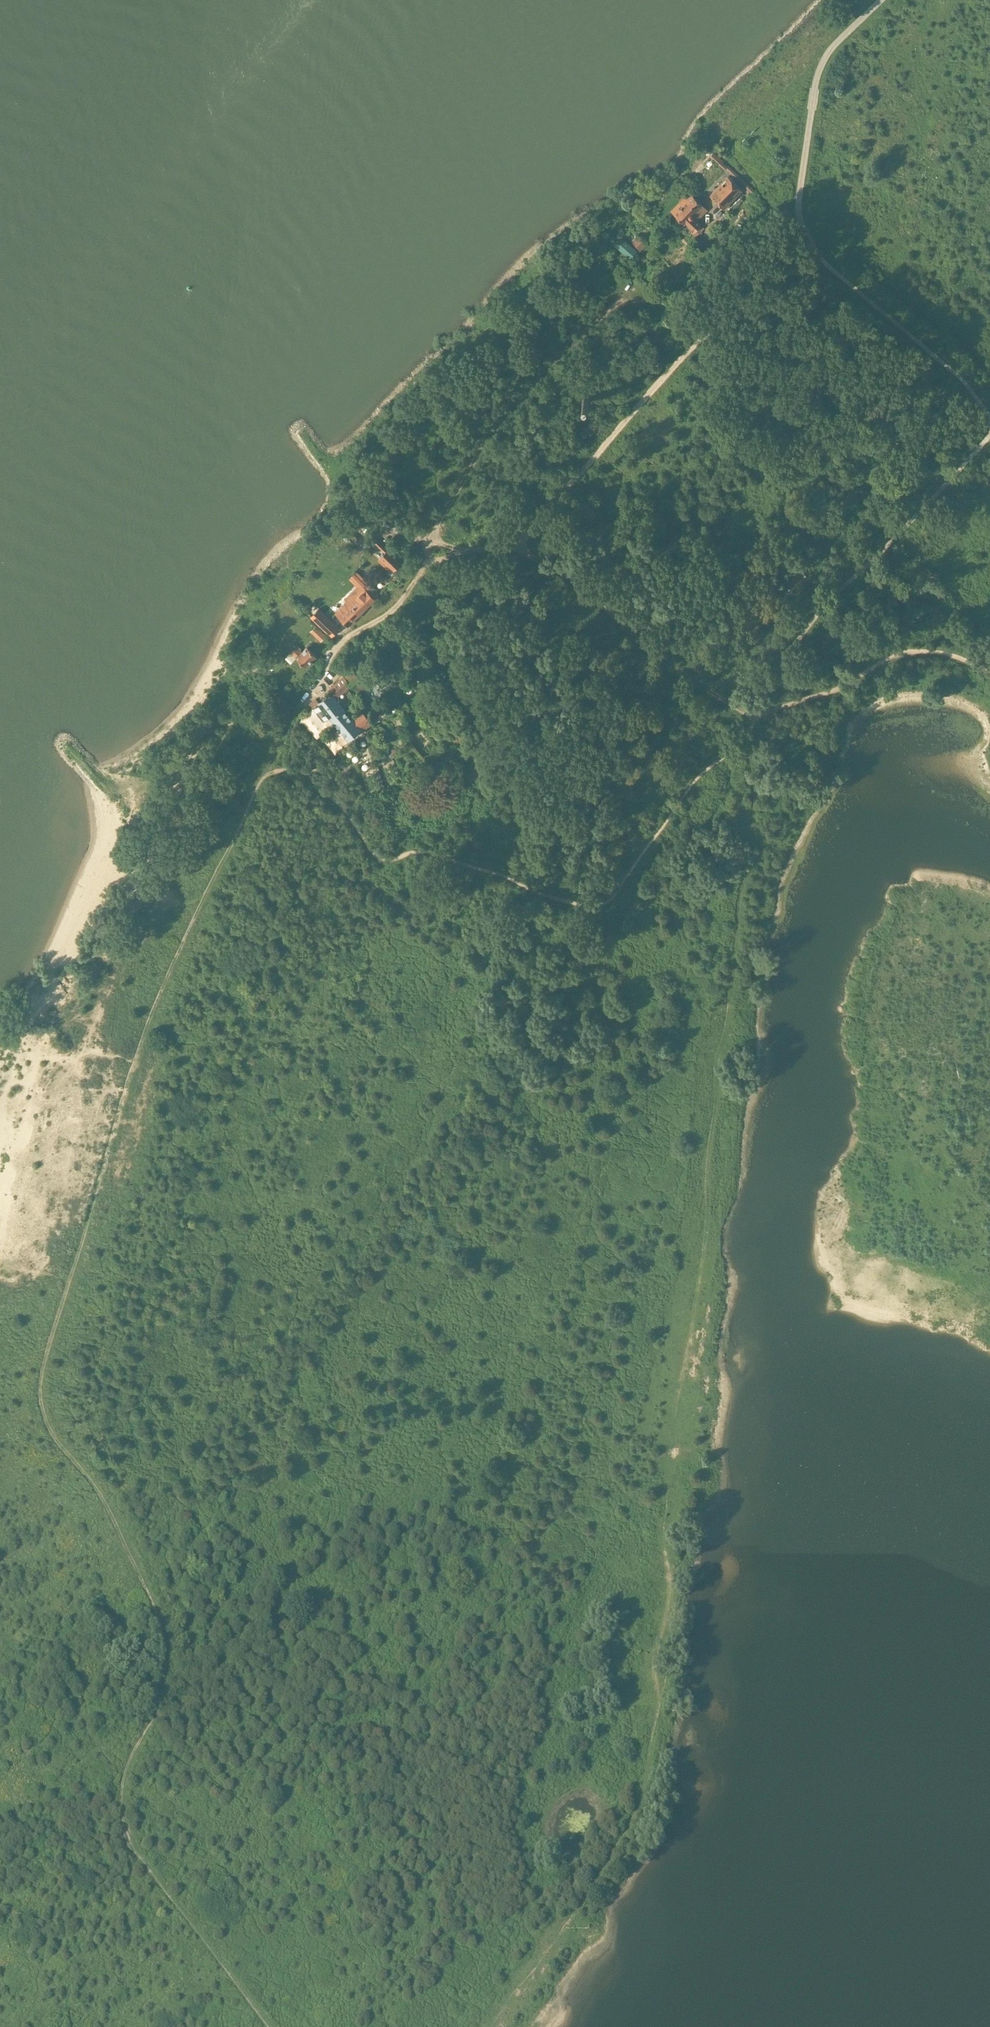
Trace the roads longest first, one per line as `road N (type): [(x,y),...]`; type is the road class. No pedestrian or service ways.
road 1 (track): [(268,774),(171,972),(116,1111),(40,1405),(52,1439),(94,1490),(133,1564),(162,1636),(157,1687),(125,1763),(122,1822),(264,2026)]
road 2 (track): [(497,2026),(622,1832),(639,1788),(761,768),(752,721)]
road 3 (track): [(803,229),(536,514),(524,555),(570,575),(633,634),(752,721)]
road 4 (track): [(524,555),(432,551),(394,608),(347,637),(292,708)]
road 5 (track): [(989,672),(933,651),(901,655),(758,715)]

